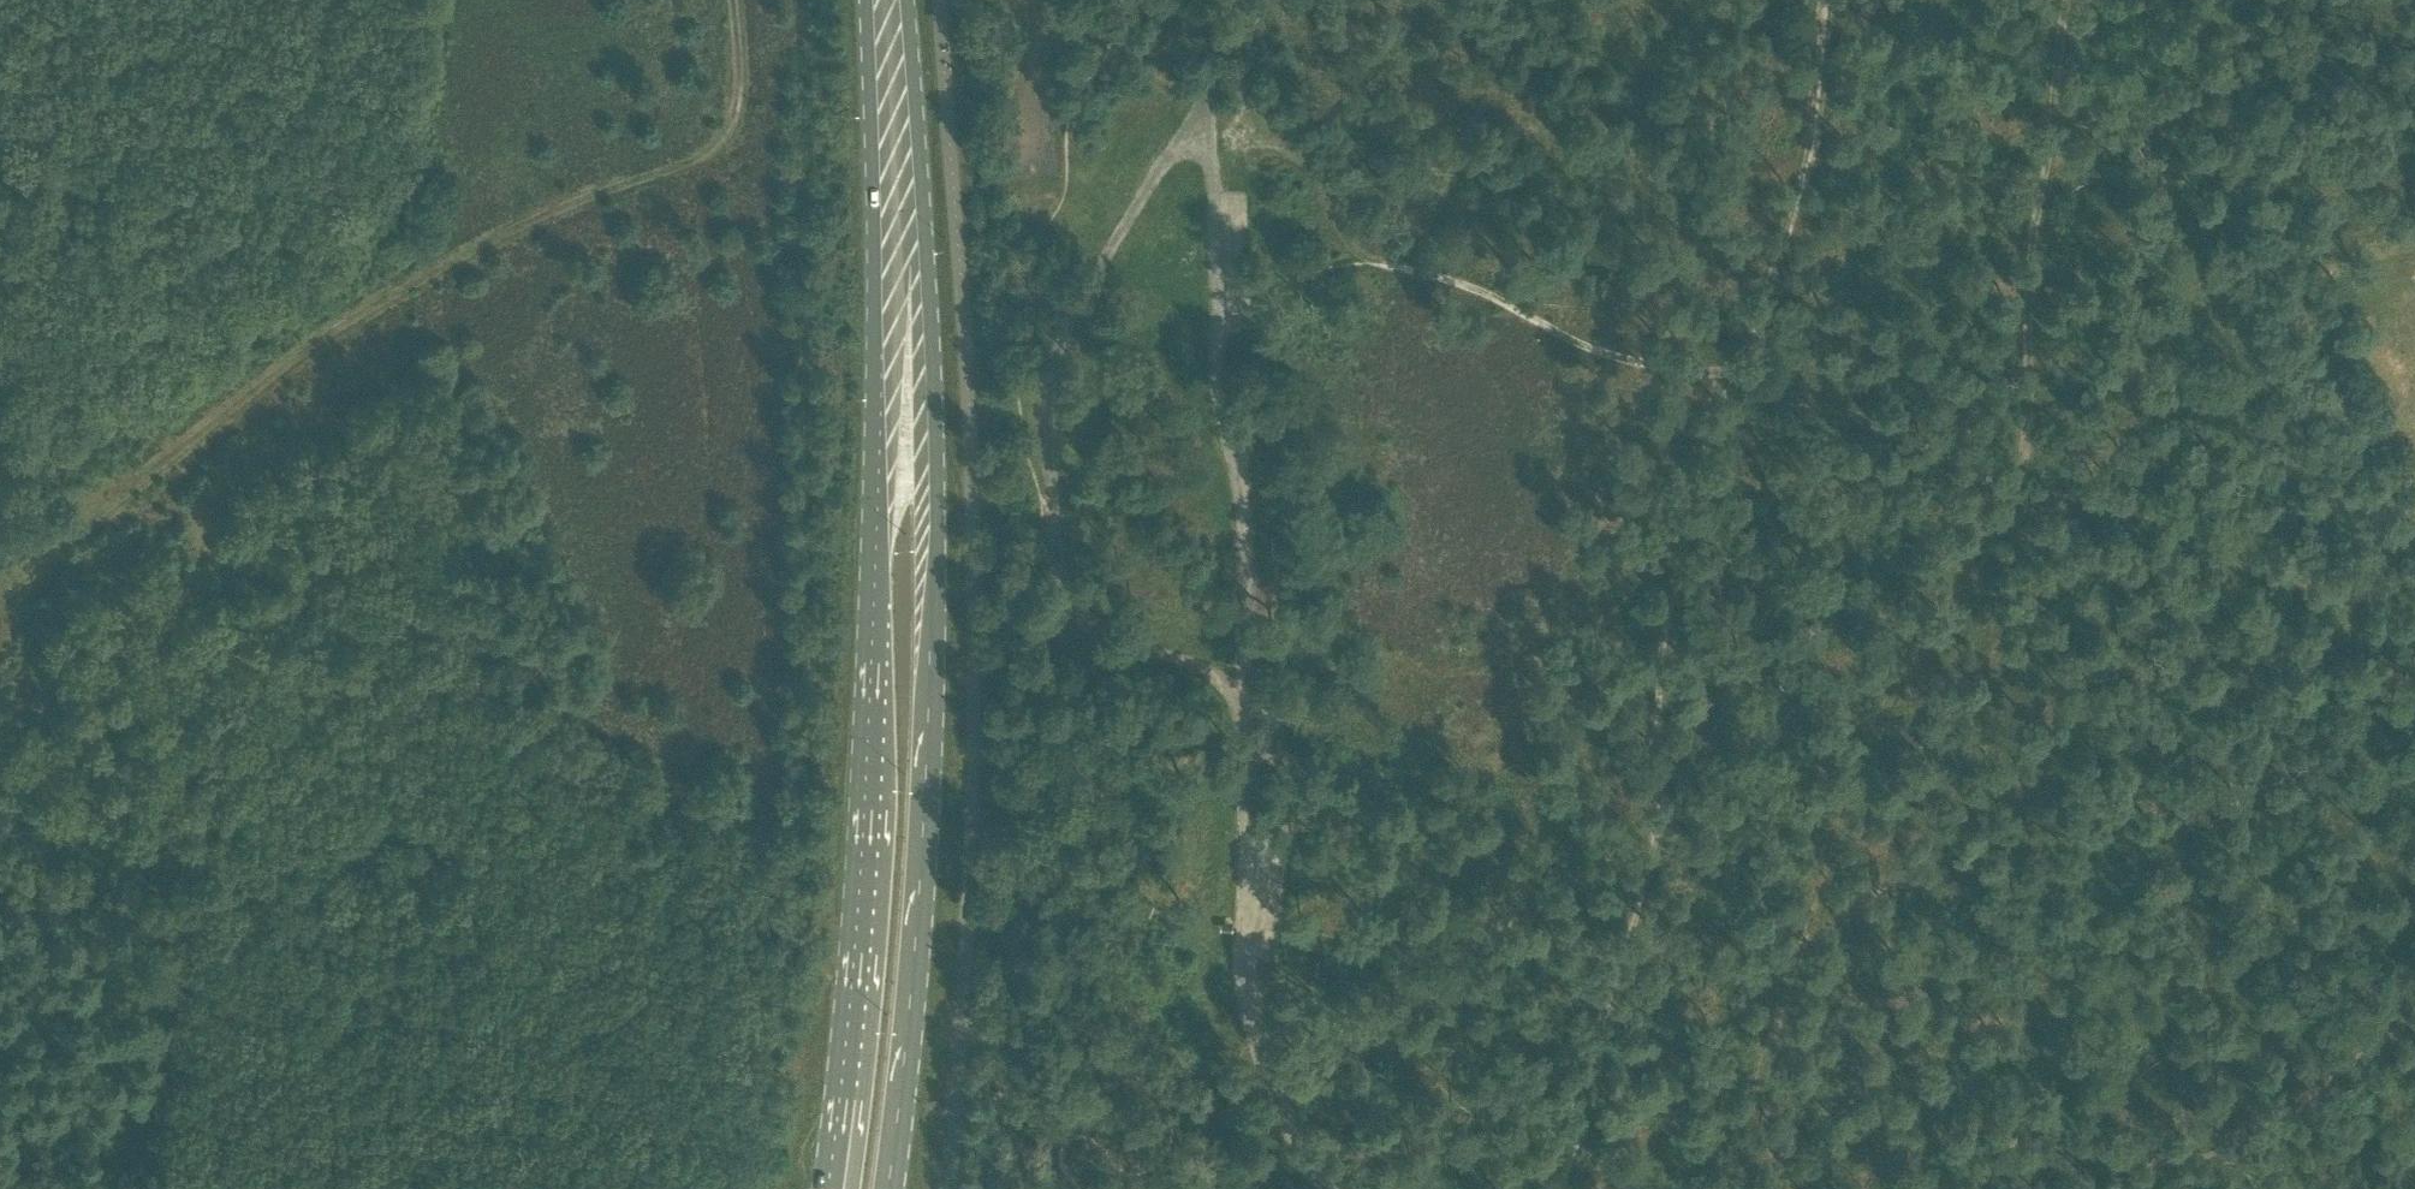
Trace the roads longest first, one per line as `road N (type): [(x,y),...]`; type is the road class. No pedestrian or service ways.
road 1 (track): [(1561,1188),(1650,851),(1666,655),(1717,427),(1748,378),(1820,0)]
road 2 (primary): [(891,1188),(927,811),(933,561),(929,378),(899,216)]
road 3 (primary): [(899,216),(877,470),(881,746),(827,1188)]
road 4 (track): [(1994,480),(2168,525),(2414,643)]
road 5 (primary): [(899,216),(884,0)]

